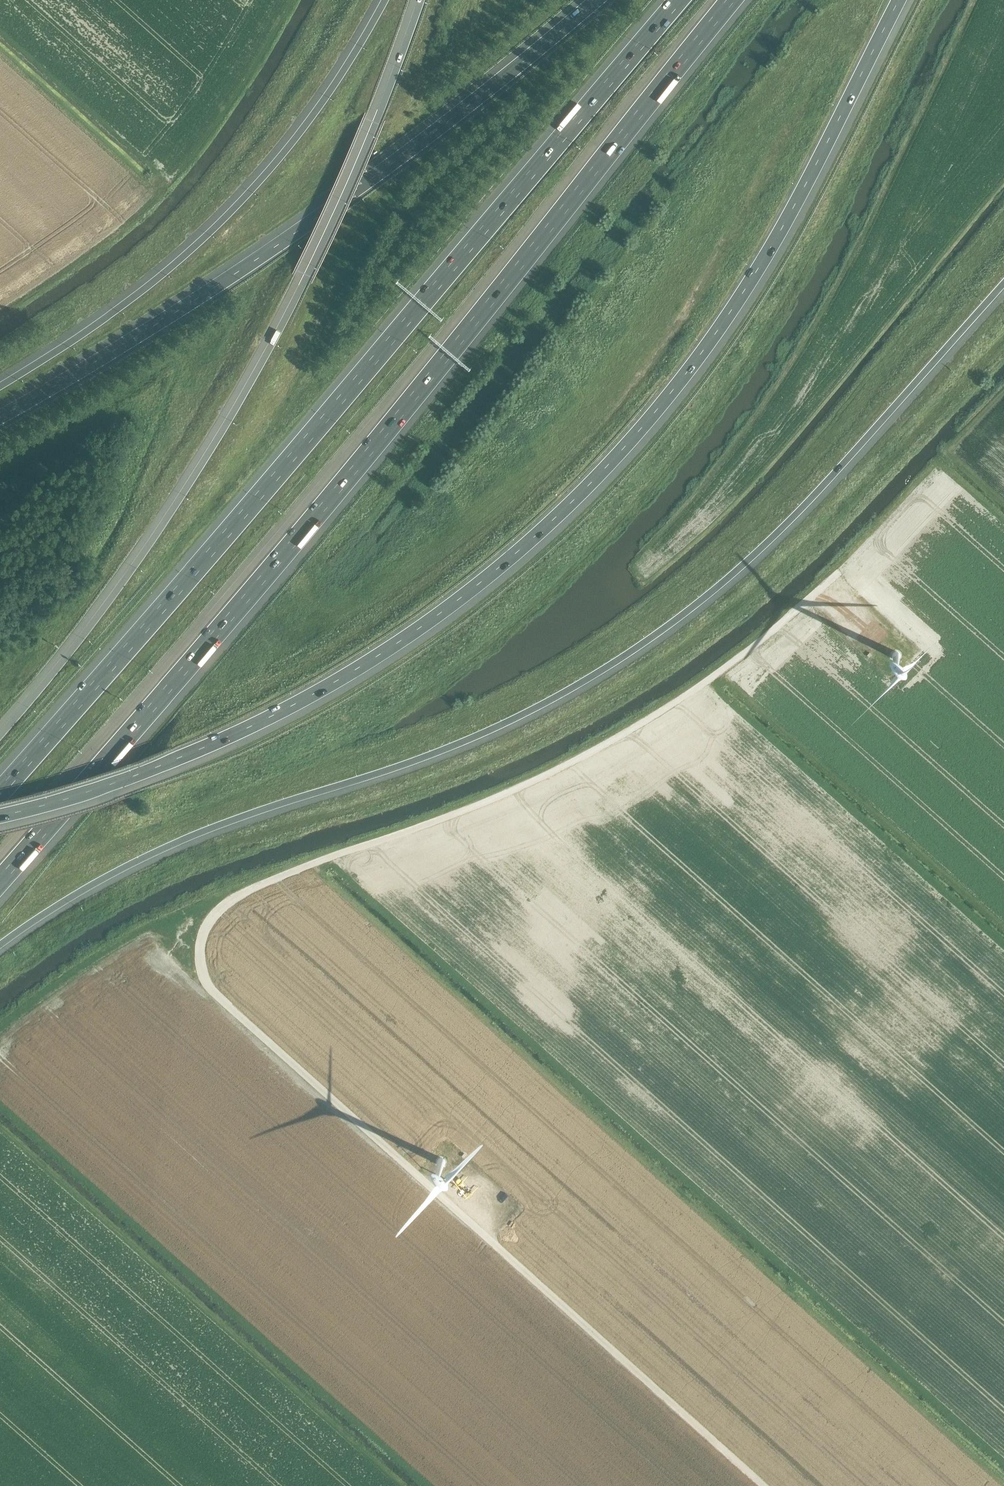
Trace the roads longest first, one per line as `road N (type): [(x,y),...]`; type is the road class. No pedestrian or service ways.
road 1 (motorway): [(0,815),(185,756),(294,705),(400,643),(537,536),(656,413),(730,312),(794,208),(899,0)]
road 2 (motorway): [(0,945),(74,895),(170,847),(462,743),(639,647),(777,534),(1003,282)]
road 3 (motorway): [(0,882),(395,421),(734,0)]
road 4 (motorway): [(680,0),(0,790)]
road 5 (motorway): [(421,0),(354,177),(260,365),(121,587),(0,736)]
road 6 (motorway): [(598,0),(316,220),(0,418)]
road 7 (motorway): [(384,0),(329,91),(206,236),(125,306),(0,387)]

